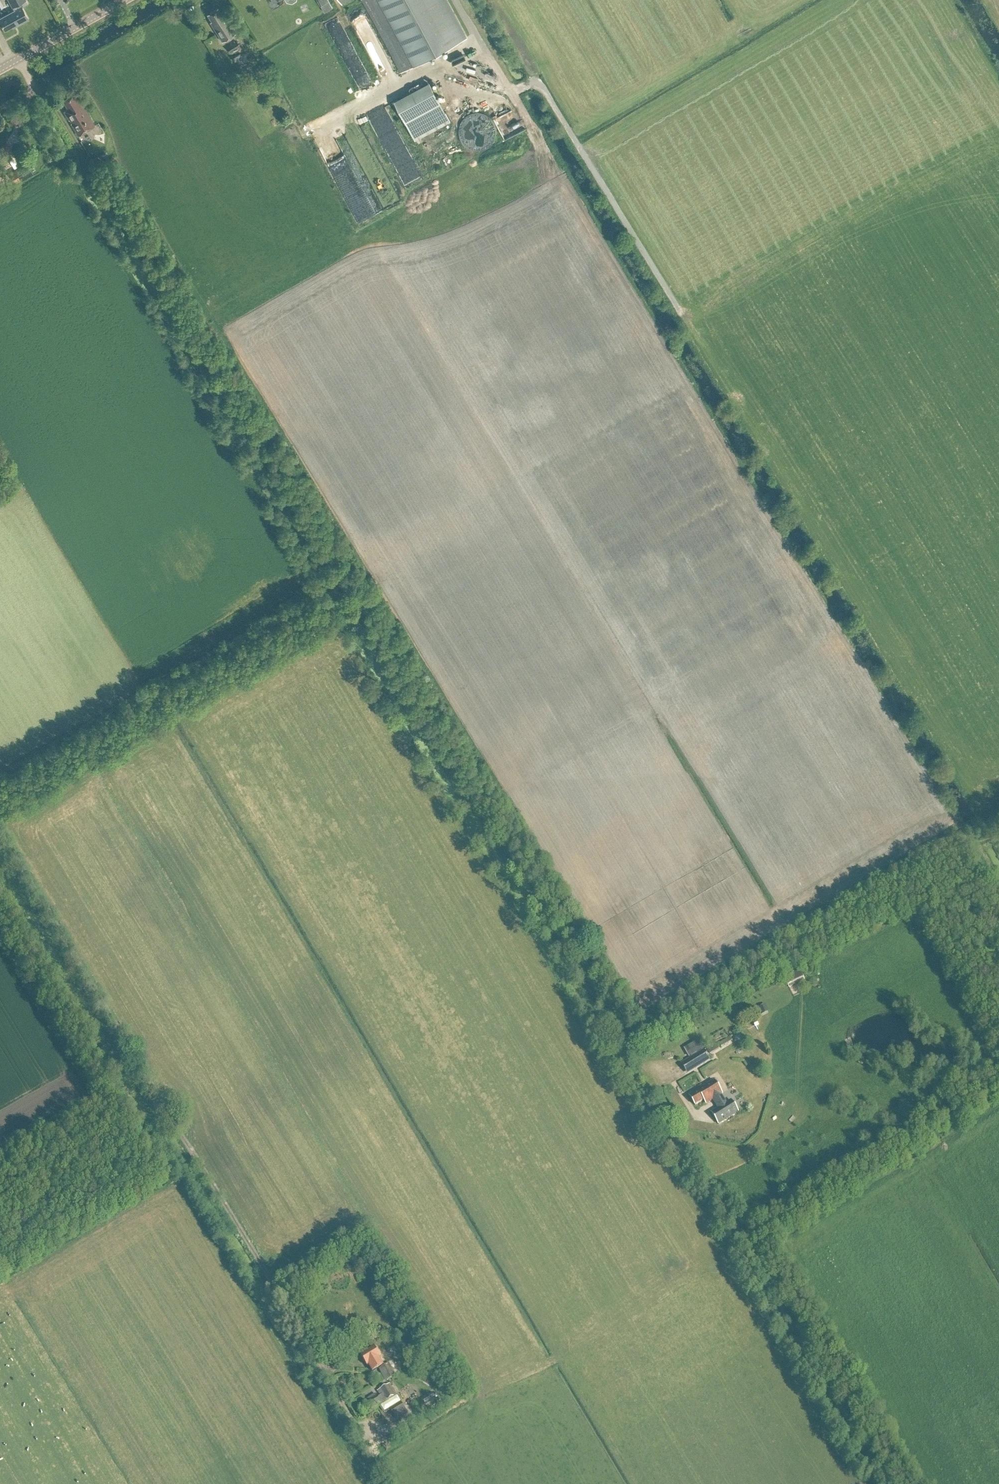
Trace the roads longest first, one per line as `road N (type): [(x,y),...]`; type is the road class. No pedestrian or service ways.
road 1 (track): [(359,1430),(0,836)]
road 2 (track): [(33,86),(341,583)]
road 3 (track): [(341,583),(622,1043)]
road 4 (track): [(622,1043),(890,1483)]

